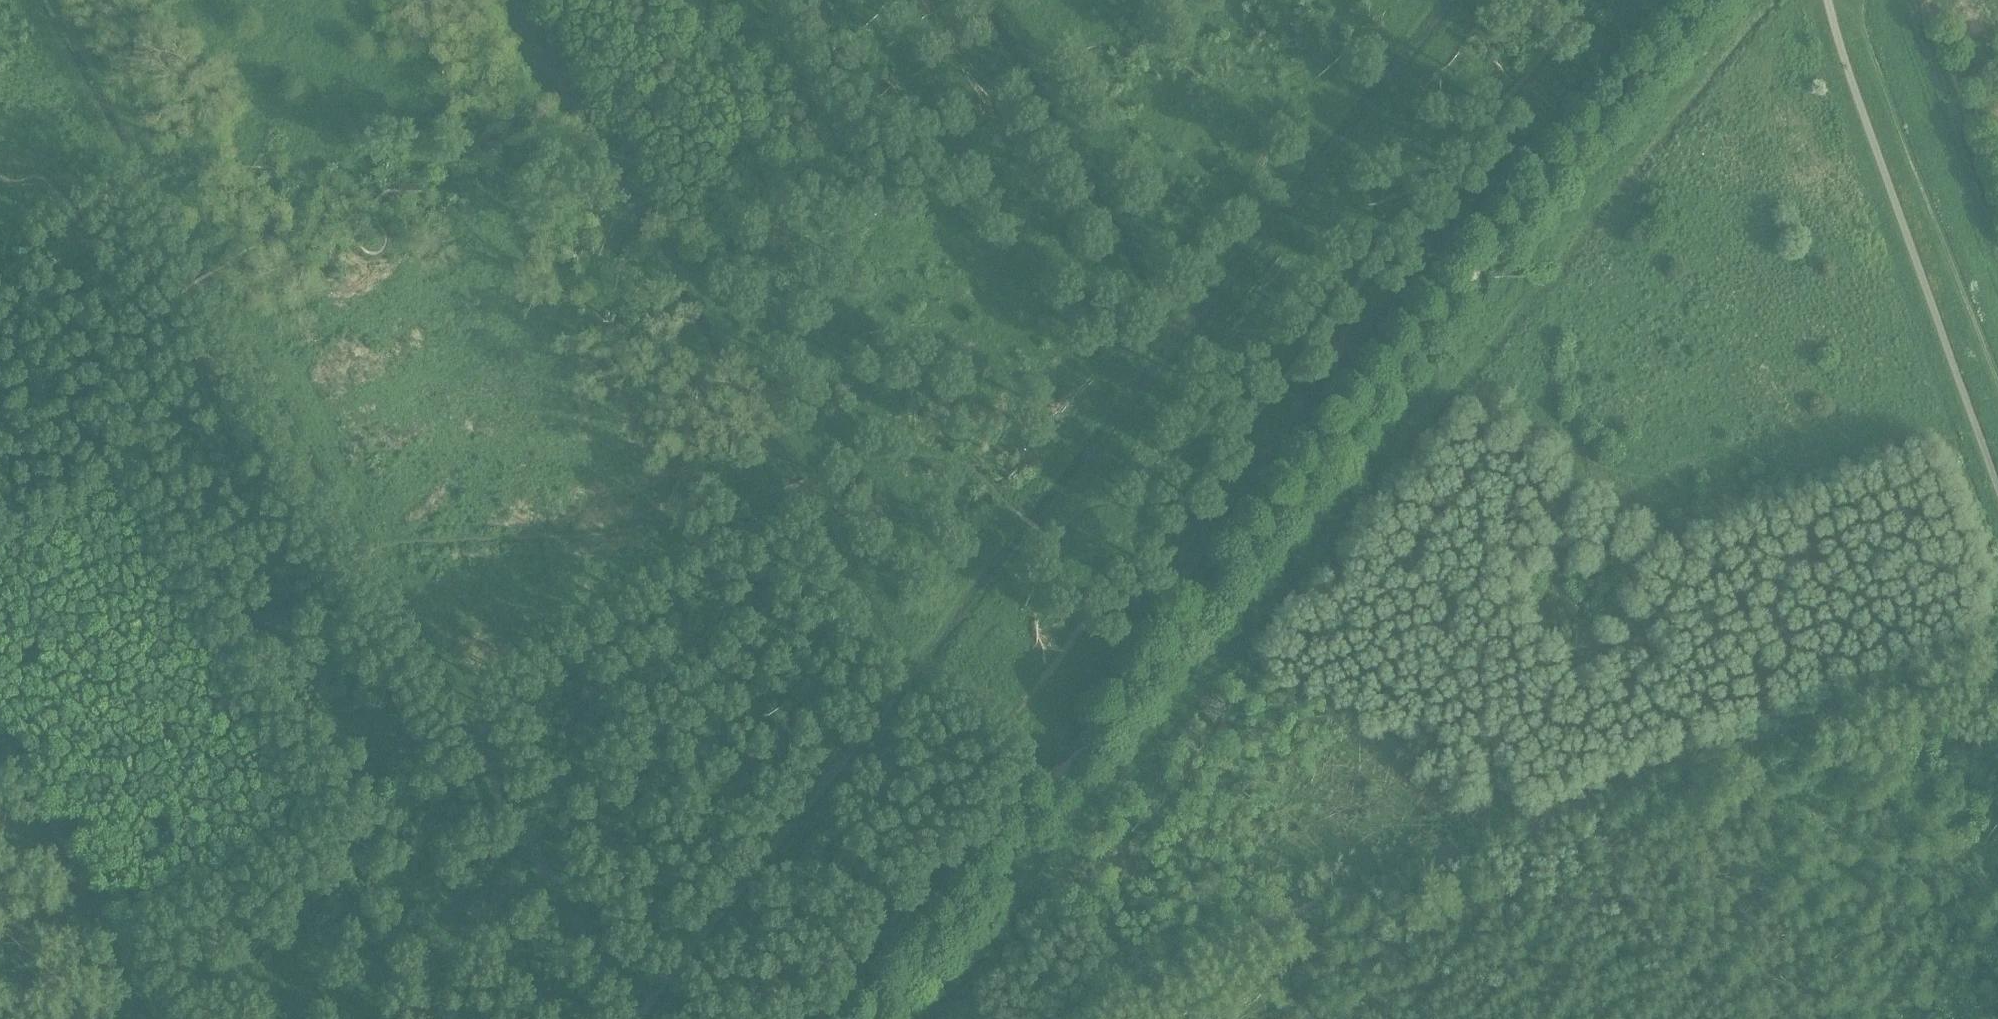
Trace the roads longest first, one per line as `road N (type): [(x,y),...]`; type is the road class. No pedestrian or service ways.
road 1 (track): [(1339,448),(861,1017)]
road 2 (track): [(1718,0),(1339,448)]

